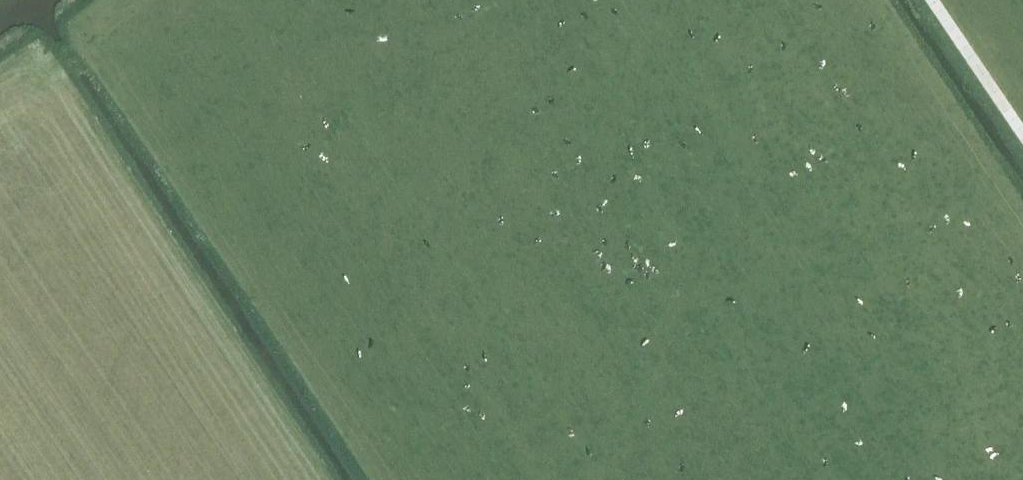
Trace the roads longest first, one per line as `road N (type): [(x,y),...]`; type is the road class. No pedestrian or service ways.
road 1 (track): [(1022,134),(933,0)]

